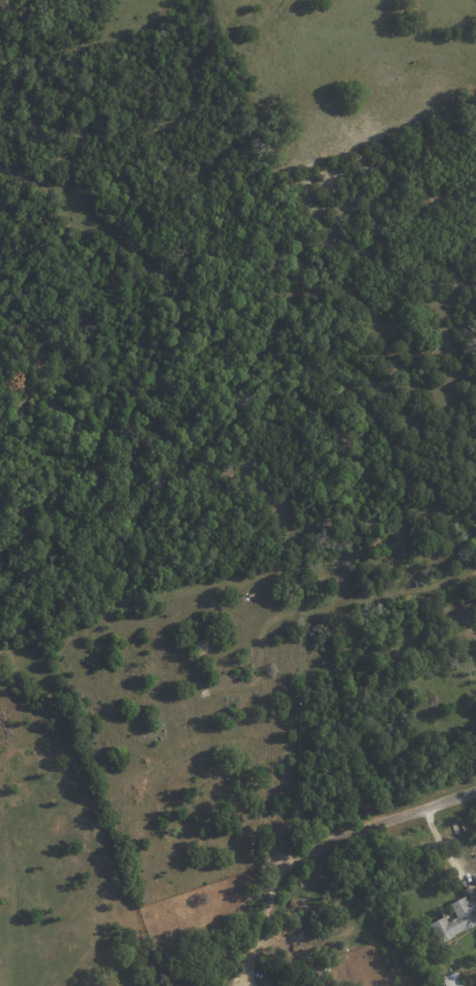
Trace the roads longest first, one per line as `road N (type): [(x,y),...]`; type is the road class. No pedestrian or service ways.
road 1 (residential): [(288,857),(475,791)]

